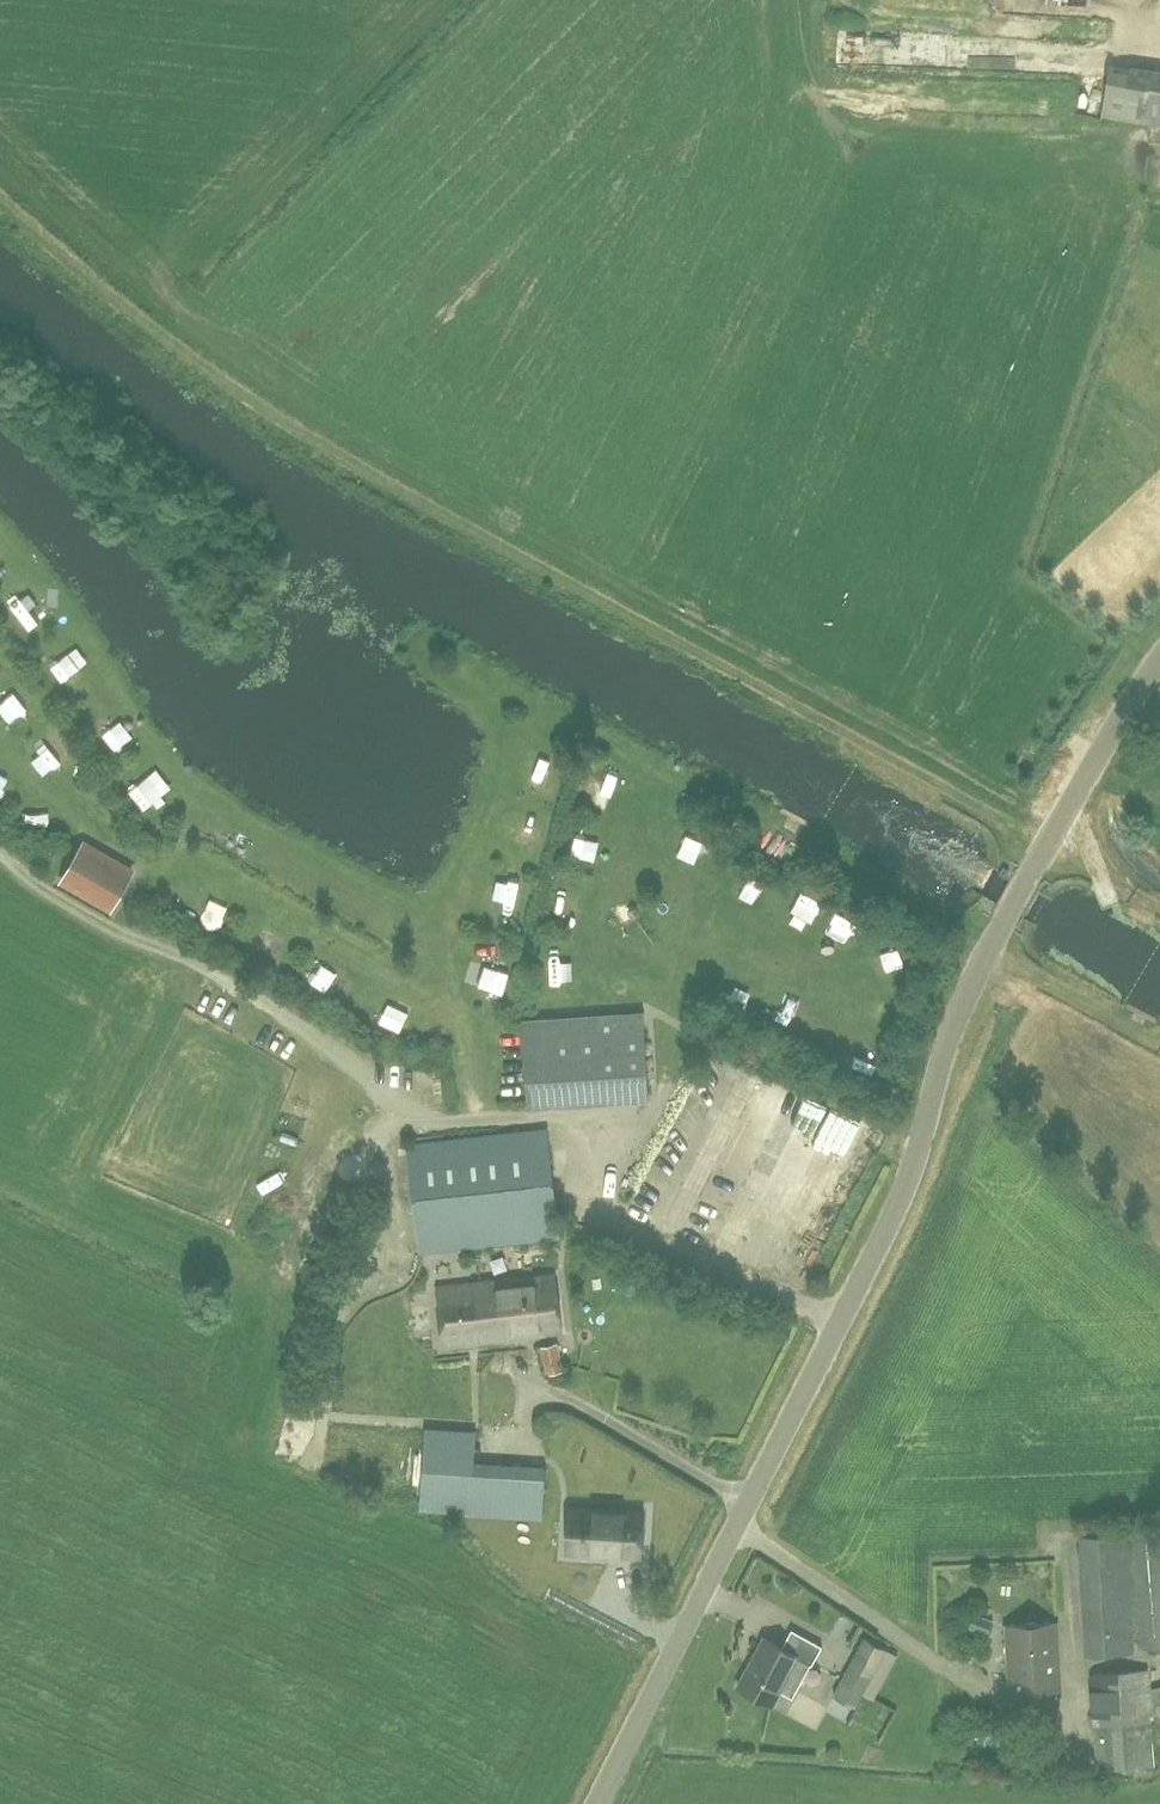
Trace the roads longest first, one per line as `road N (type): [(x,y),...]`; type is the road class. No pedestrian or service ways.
road 1 (unclassified): [(598,1803),(882,1229),(928,1126),(995,933),(1093,769),(1159,677)]

